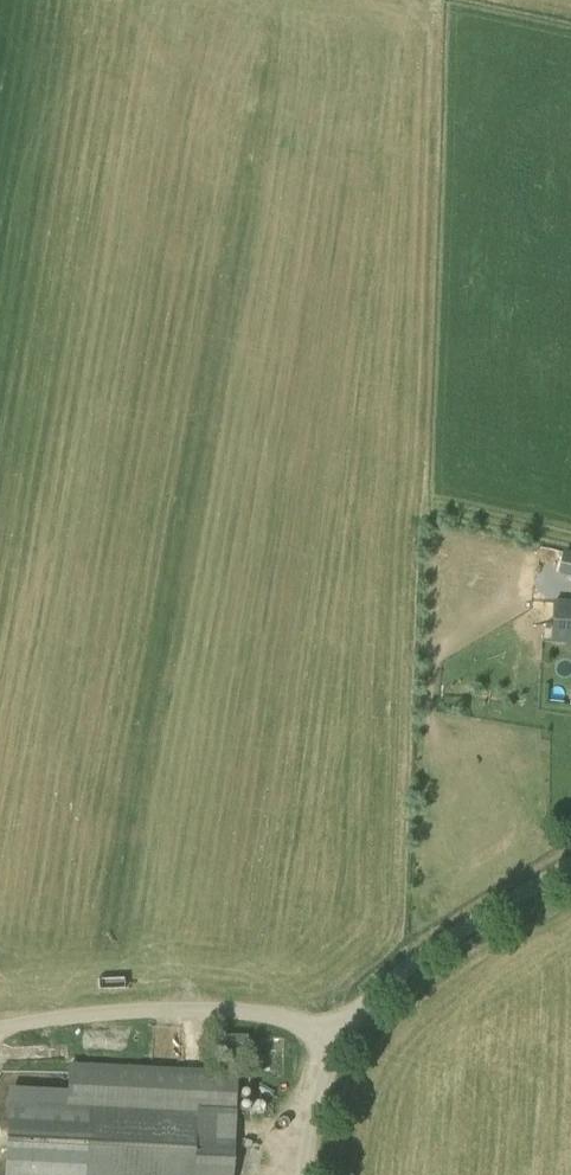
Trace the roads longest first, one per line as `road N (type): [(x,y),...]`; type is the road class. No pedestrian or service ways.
road 1 (unclassified): [(283,1174),(287,1121),(334,1027),(414,957),(570,861)]

